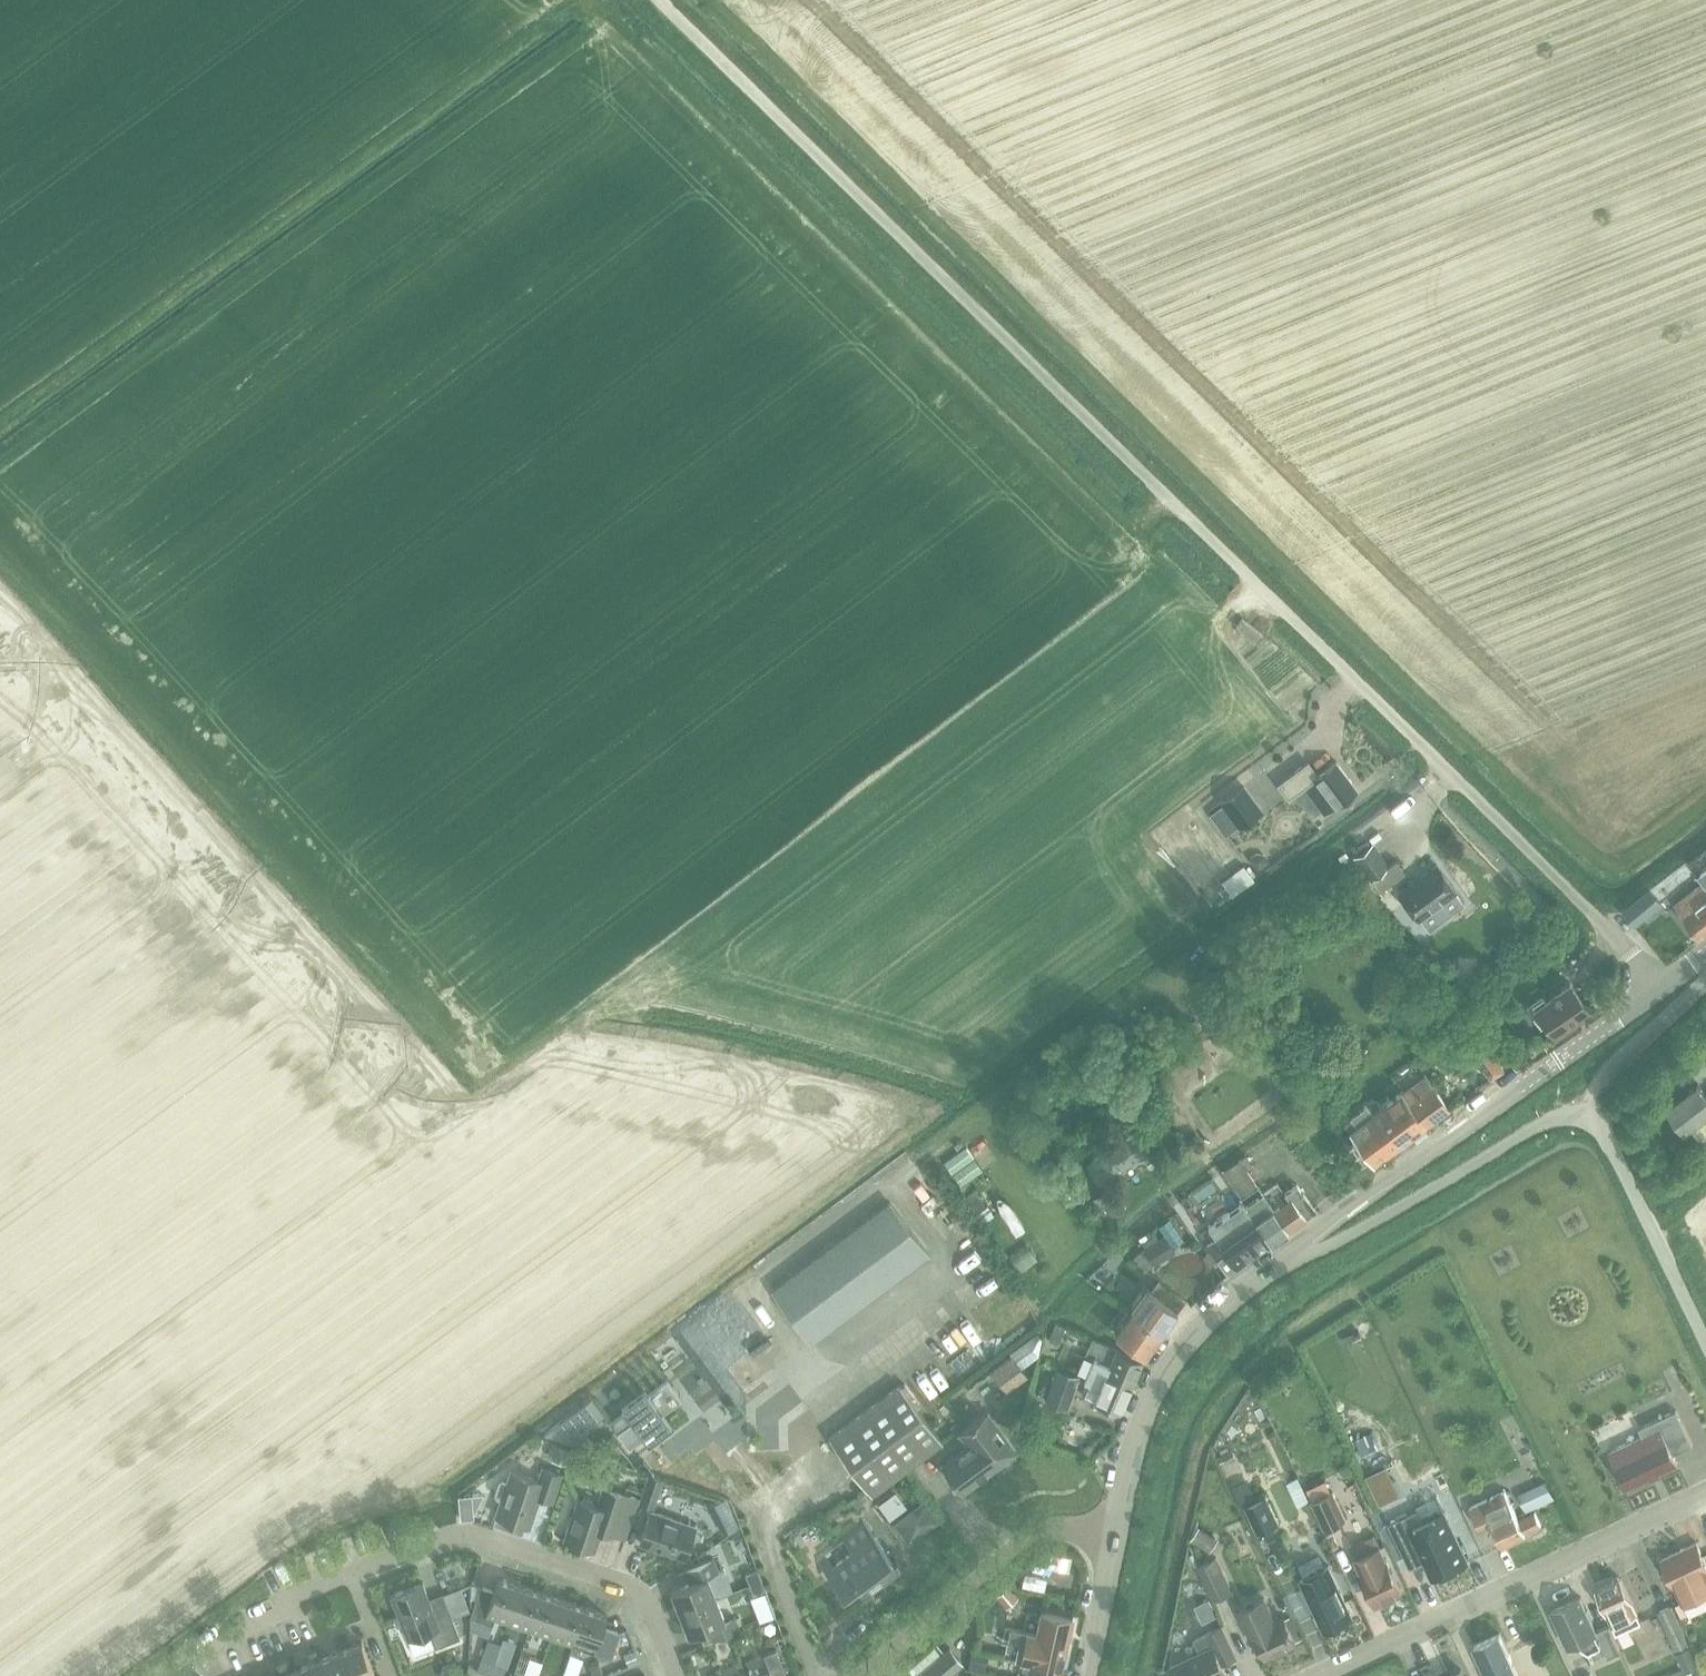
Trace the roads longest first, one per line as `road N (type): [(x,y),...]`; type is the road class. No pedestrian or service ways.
road 1 (unclassified): [(1662,982),(1142,475)]
road 2 (track): [(1142,475),(658,0)]
road 3 (residential): [(157,1675),(252,1614),(464,1531),(638,1589),(678,1675)]
road 4 (tertiary): [(1273,1264),(1662,982)]
road 5 (residential): [(1316,1675),(1705,1493)]
road 6 (unclassified): [(1597,1116),(1542,1122),(1380,1222),(1273,1264)]
road 7 (tertiary): [(1113,1535),(1131,1455),(1161,1378),(1225,1301),(1273,1264)]
road 8 (residential): [(865,1675),(1024,1541),(1056,1529),(1113,1535)]
road 9 (unclassified): [(1705,1343),(1597,1116)]
road 10 (unclassified): [(1597,1116),(1613,1068),(1705,980)]
road 11 (tertiary): [(1082,1675),(1113,1535)]

